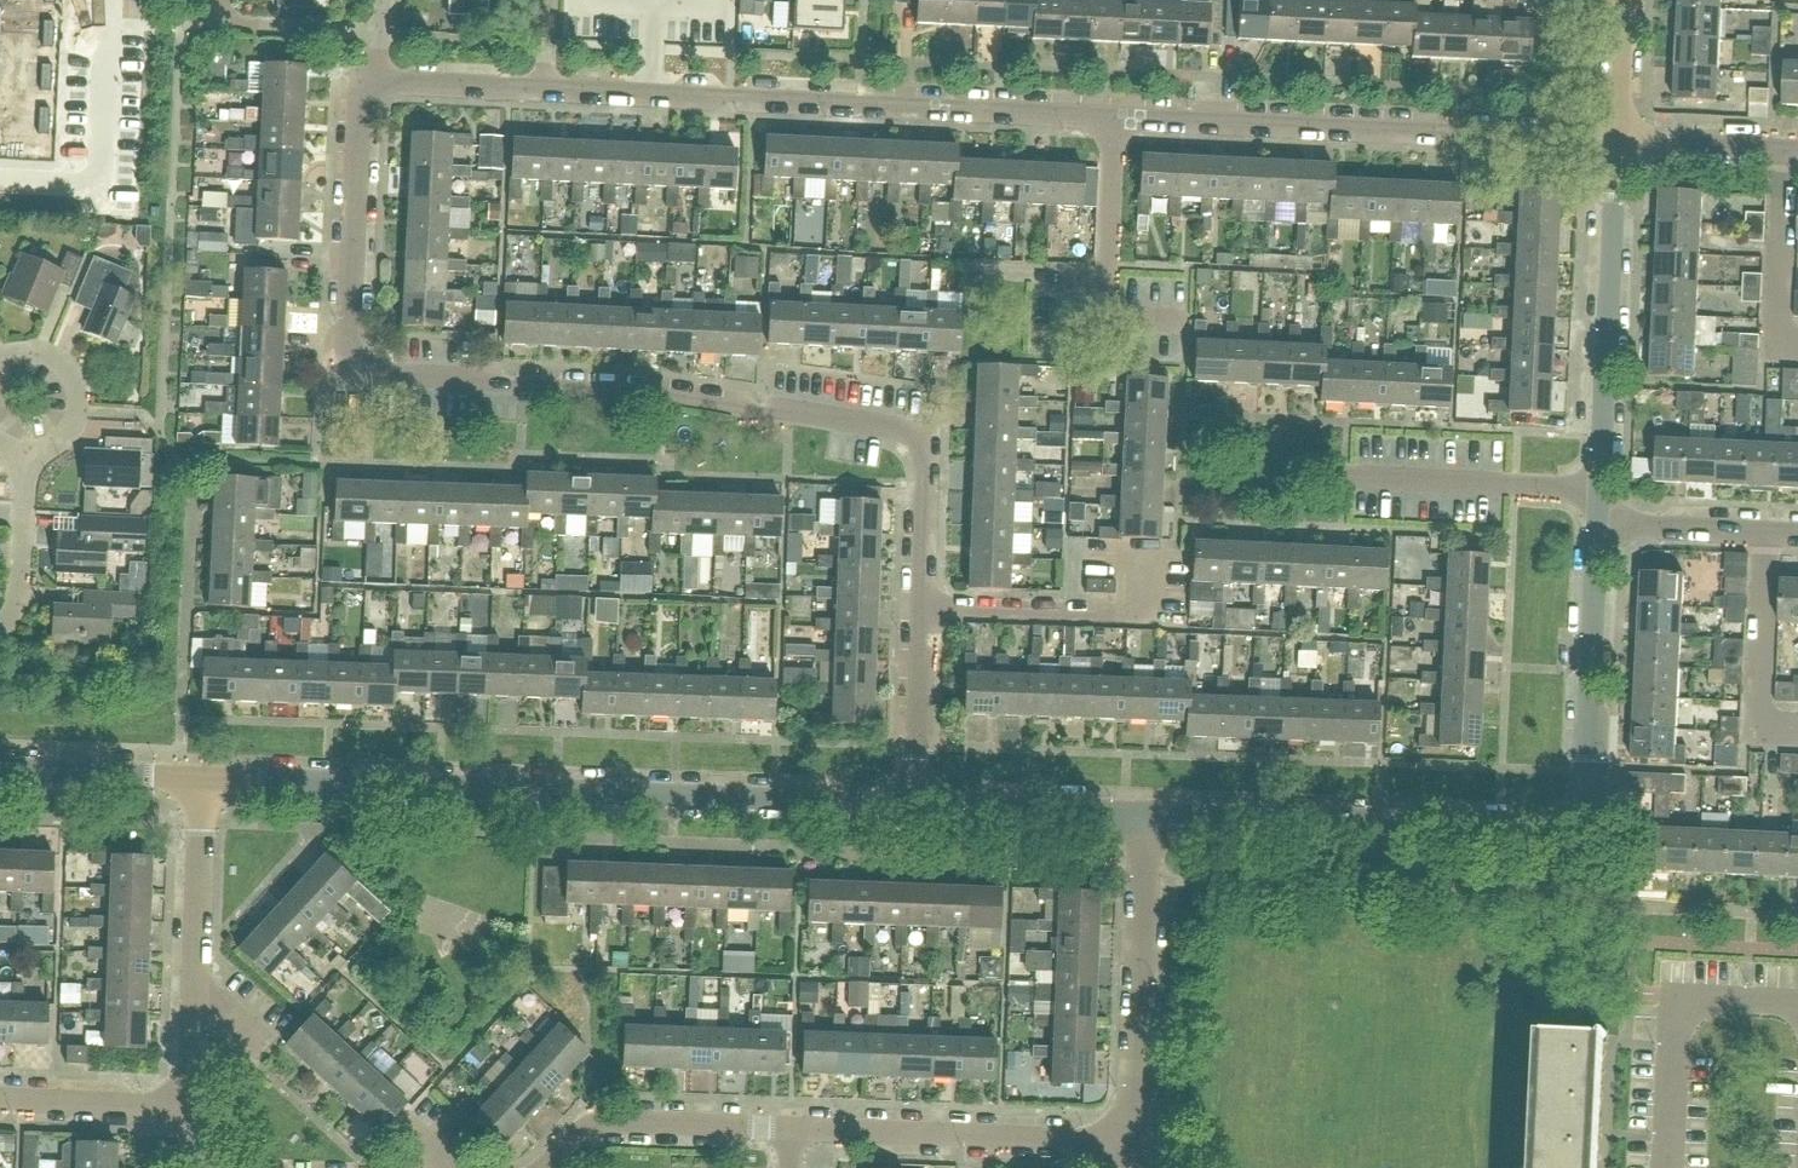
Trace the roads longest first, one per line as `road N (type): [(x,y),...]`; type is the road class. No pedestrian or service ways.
road 1 (residential): [(915,803),(925,608),(926,467),(919,448),(885,427),(590,387),(386,382),(359,370),(347,339),(360,109),(365,90),(379,82)]
road 2 (residential): [(546,90),(1619,145)]
road 3 (tertiary): [(915,803),(205,776)]
road 4 (residential): [(1134,1141),(600,1123),(544,1167)]
road 5 (tertiary): [(1570,821),(1543,832),(1498,832),(1147,811)]
road 6 (tertiary): [(1599,524),(1619,145)]
road 7 (residential): [(1134,1141),(1147,811)]
road 8 (tertiary): [(1570,821),(1590,795),(1593,773),(1599,524)]
road 9 (residential): [(1797,1003),(1679,999),(1670,1167)]
road 10 (tertiary): [(1147,811),(915,803)]
road 11 (residential): [(1797,350),(1773,349),(1785,153)]
road 12 (residential): [(196,990),(205,776)]
road 13 (tertiary): [(205,776),(0,768)]
road 14 (residential): [(1797,533),(1599,524)]
road 15 (residential): [(0,360),(45,354),(78,388),(68,436),(23,454)]
road 16 (residential): [(0,635),(19,604),(23,454)]
road 17 (residential): [(381,33),(220,23),(221,0)]
road 18 (residential): [(184,1109),(0,1102)]
road 19 (residential): [(379,82),(546,90)]
road 20 (residential): [(1785,153),(1619,145)]
road 21 (tertiary): [(1619,145),(1625,0)]

